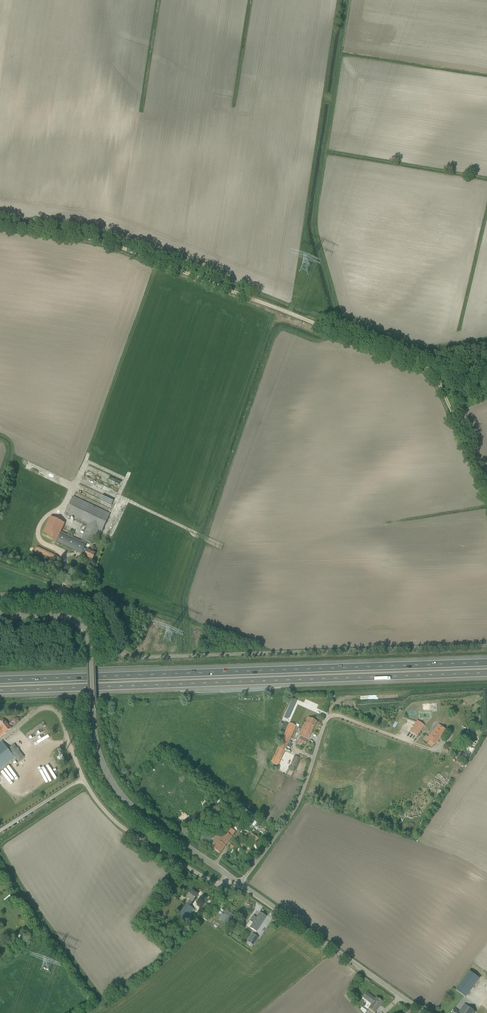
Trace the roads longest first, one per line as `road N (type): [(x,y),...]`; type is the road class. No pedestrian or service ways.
road 1 (unclassified): [(0,597),(77,596),(102,616),(127,658),(486,645)]
road 2 (motorway): [(0,691),(486,672)]
road 3 (motorway): [(486,661),(0,678)]
road 4 (unclassified): [(228,877),(116,788),(94,730),(82,627),(71,618),(0,616)]
road 5 (track): [(0,225),(107,243),(345,336)]
road 6 (track): [(345,336),(350,324),(339,311),(315,222),(349,0)]
road 7 (unclassified): [(240,884),(298,803),(327,716),(394,737)]
road 8 (unclassified): [(422,1012),(240,884)]
road 9 (unclassified): [(228,877),(208,881),(116,823),(84,778)]
road 10 (track): [(433,372),(486,491)]

